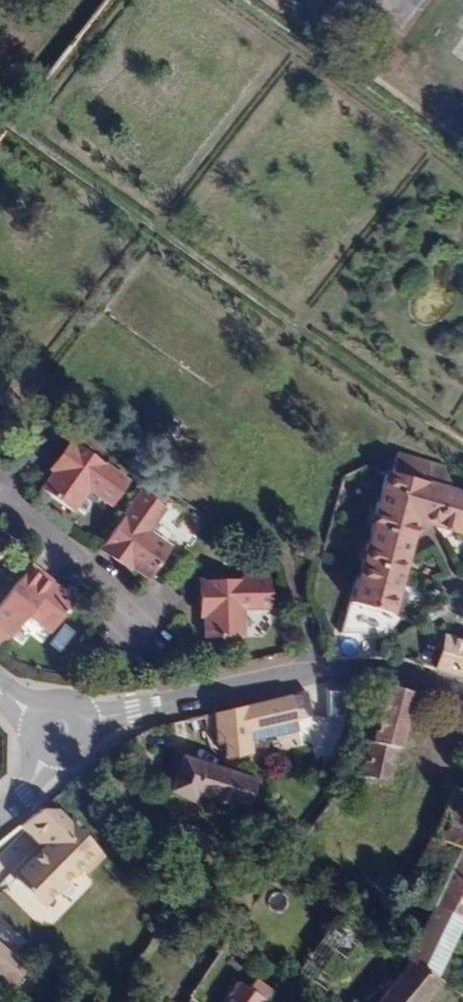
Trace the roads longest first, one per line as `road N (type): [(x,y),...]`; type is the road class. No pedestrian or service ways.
road 1 (residential): [(61,728),(311,672),(388,671),(462,690)]
road 2 (residential): [(0,494),(147,620)]

